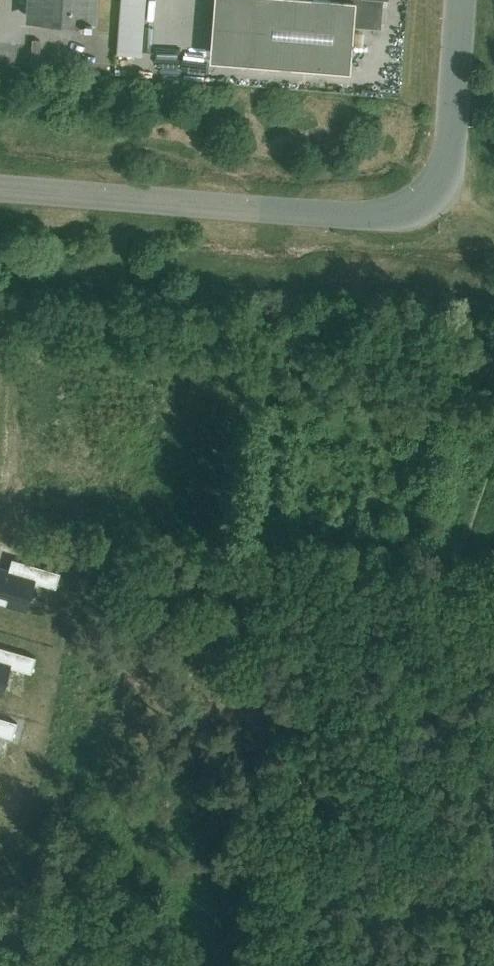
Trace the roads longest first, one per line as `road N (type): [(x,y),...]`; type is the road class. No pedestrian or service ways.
road 1 (tertiary): [(0,186),(354,215),(406,210),(441,183),(452,147),(461,0)]

